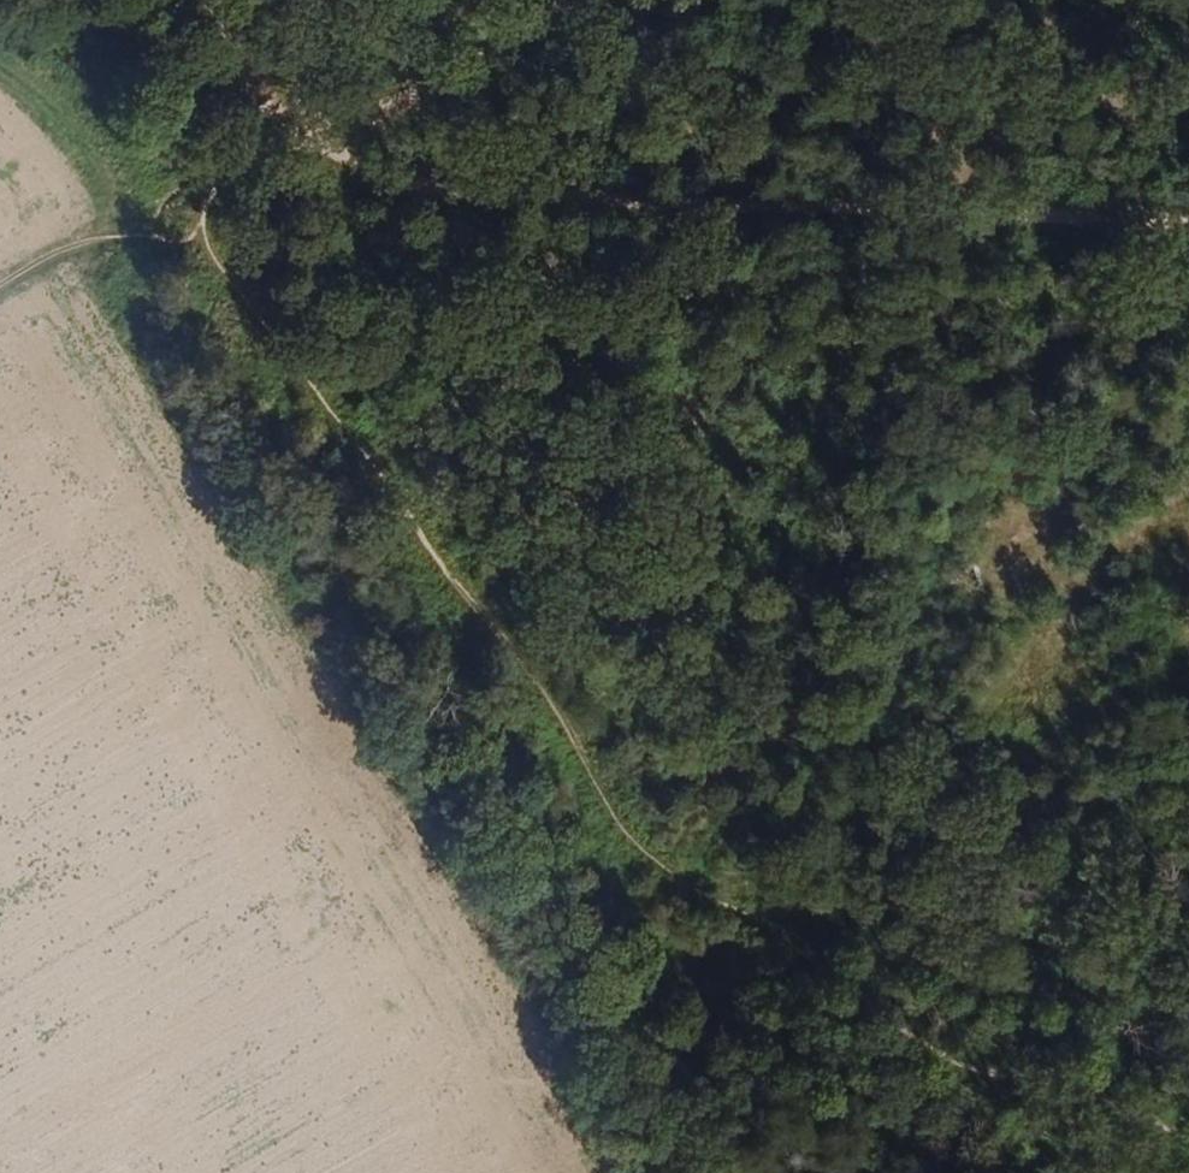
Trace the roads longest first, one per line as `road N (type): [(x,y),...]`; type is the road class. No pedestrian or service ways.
road 1 (track): [(1188,1116),(689,902),(169,179)]
road 2 (track): [(1188,212),(350,182),(296,132)]
road 3 (track): [(596,0),(370,133),(296,132)]
road 4 (track): [(169,179),(0,280)]
road 5 (track): [(296,132),(264,114),(202,0)]
road 6 (track): [(296,132),(169,179)]

